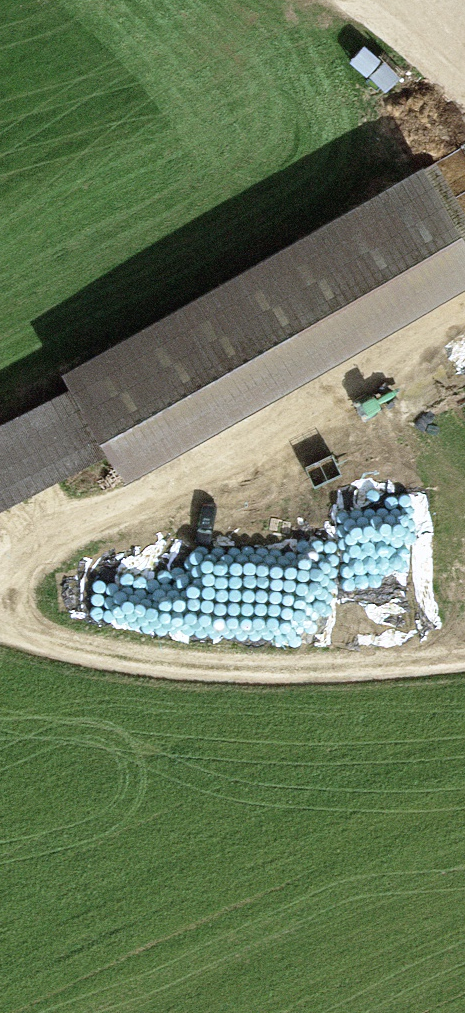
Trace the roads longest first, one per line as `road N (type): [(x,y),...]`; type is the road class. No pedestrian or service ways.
road 1 (track): [(0,596),(34,539),(431,327),(464,284)]
road 2 (track): [(0,629),(131,656),(307,663),(464,654)]
road 3 (track): [(464,100),(330,0)]

